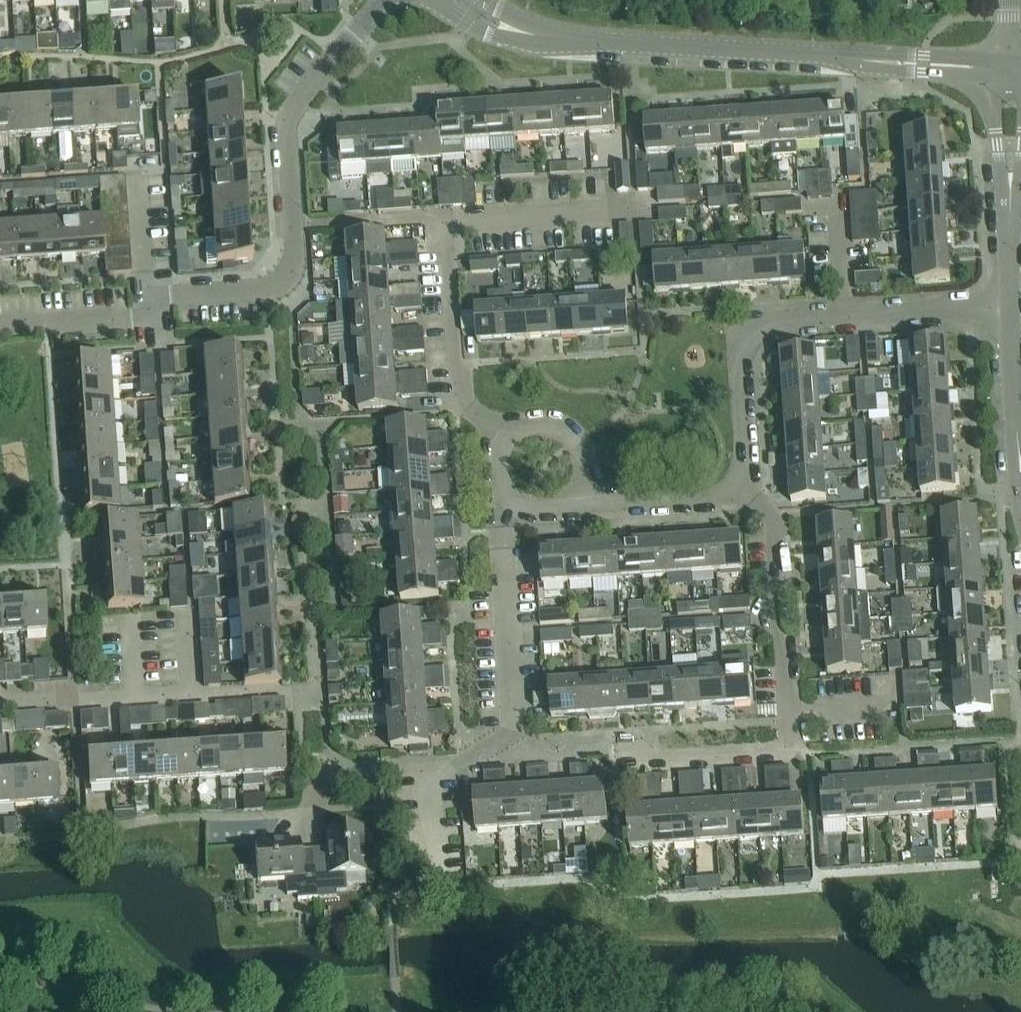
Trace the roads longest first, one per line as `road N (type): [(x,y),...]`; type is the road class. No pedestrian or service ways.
road 1 (residential): [(0,326),(128,320),(175,294),(265,288),(288,276),(297,253),(287,119),(381,0)]
road 2 (unclassified): [(1009,68),(572,43),(499,24),(461,0)]
road 3 (residential): [(309,812),(325,774),(448,768),(515,732),(500,512)]
road 4 (residential): [(743,488),(738,356),(753,329),(1011,307)]
road 5 (residential): [(283,692),(0,701)]
road 6 (residential): [(790,712),(787,642),(769,624),(767,596),(780,576),(779,520),(743,488)]
road 7 (residential): [(491,425),(463,399),(454,362),(443,214)]
road 8 (residential): [(443,214),(648,205)]
road 9 (residential): [(637,744),(639,760),(783,751),(790,712)]
road 10 (residential): [(589,507),(583,454),(561,424),(491,425)]
road 11 (unclassified): [(1009,68),(993,101),(1010,222)]
road 12 (unclassified): [(1020,463),(1011,307)]
road 13 (residential): [(589,507),(725,496),(743,488)]

